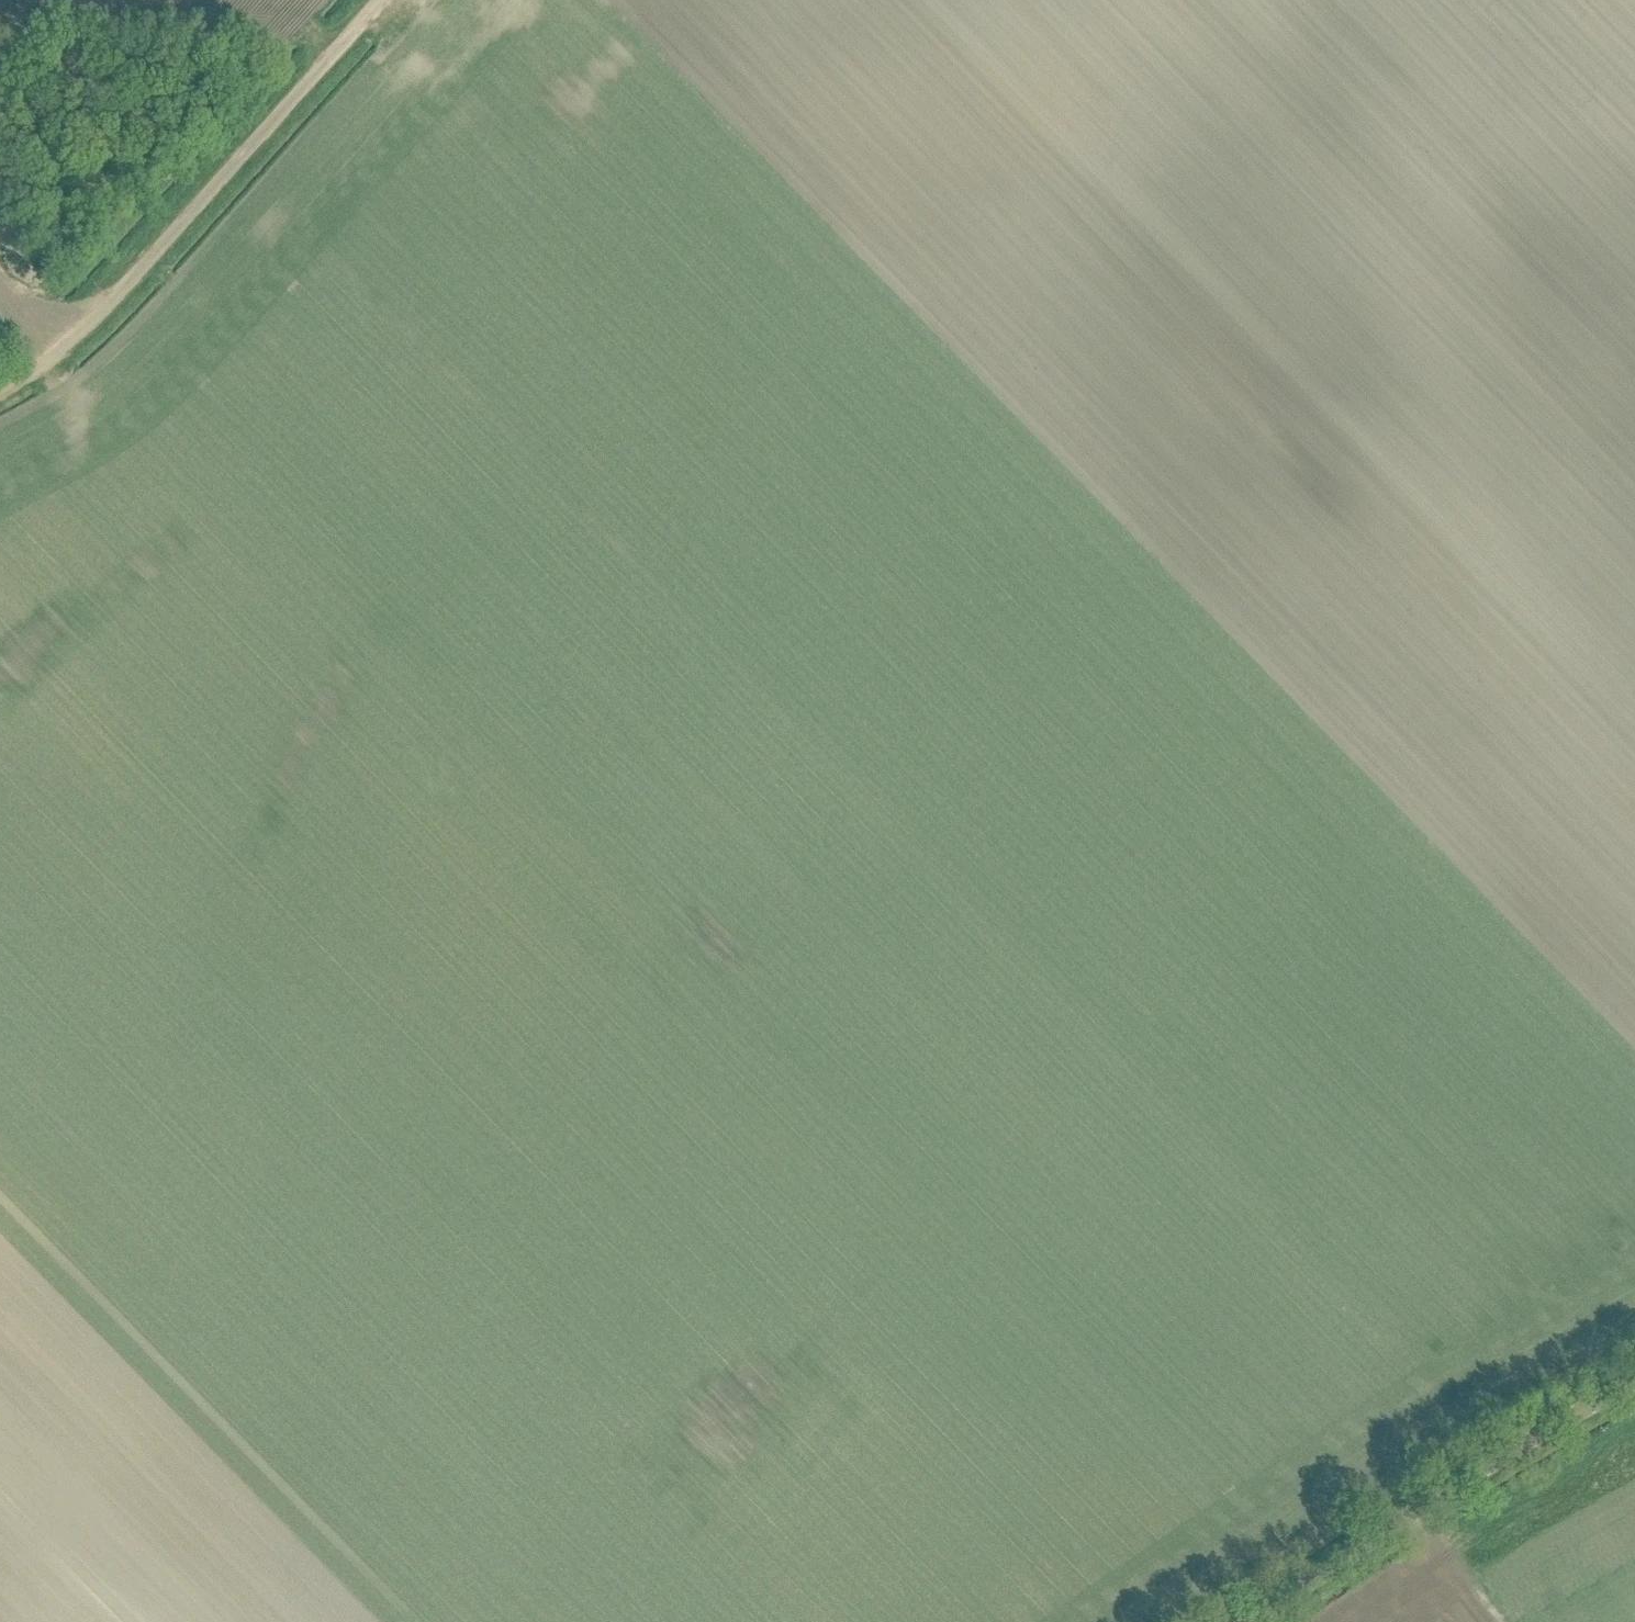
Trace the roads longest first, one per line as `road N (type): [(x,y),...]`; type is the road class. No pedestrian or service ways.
road 1 (unclassified): [(0,389),(54,358),(117,298),(385,0)]
road 2 (tertiary): [(1253,1621),(1634,1382)]

